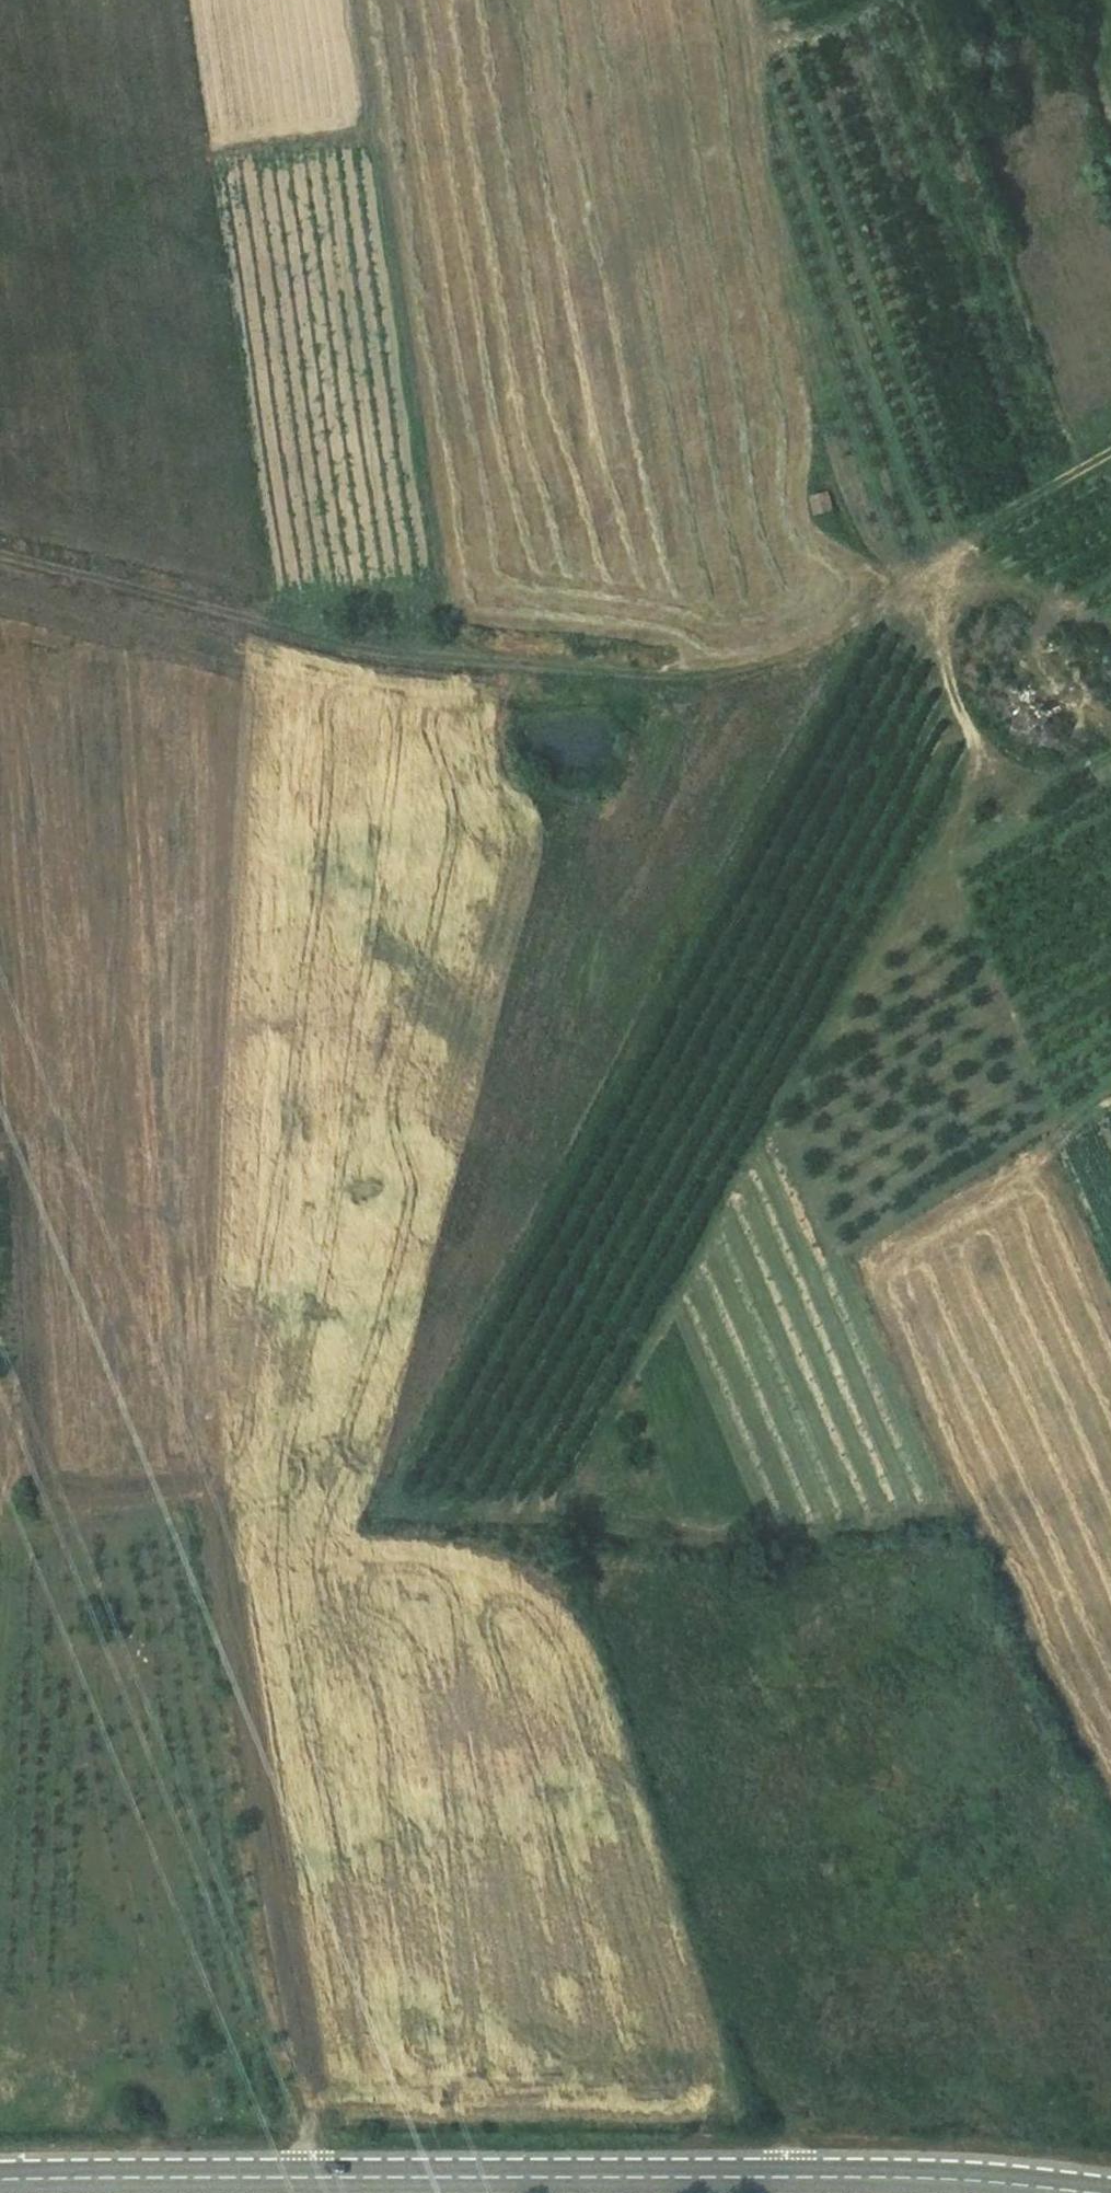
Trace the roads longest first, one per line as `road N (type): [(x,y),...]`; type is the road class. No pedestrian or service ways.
road 1 (track): [(1110,453),(885,568),(858,590),(833,640),(778,678),(715,689),(376,652),(0,560)]
road 2 (tertiary): [(1044,2192),(938,2181),(0,2187)]

